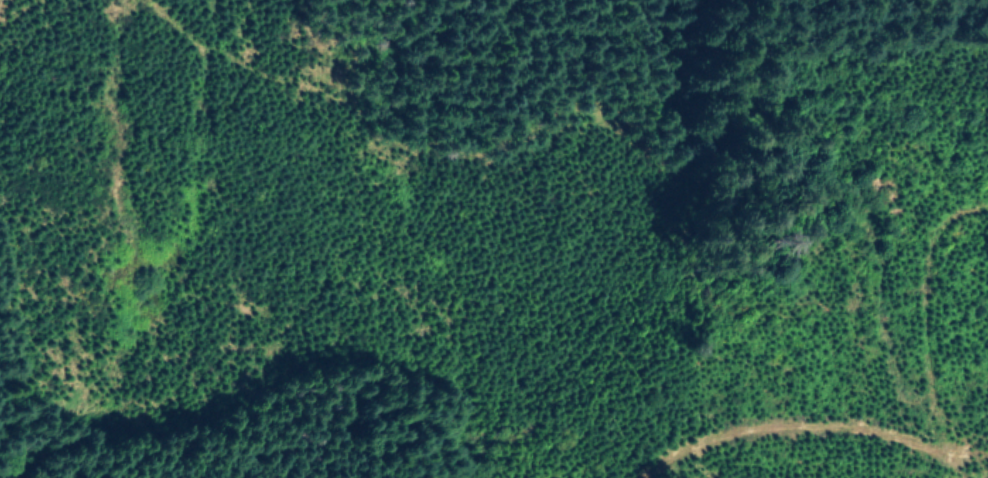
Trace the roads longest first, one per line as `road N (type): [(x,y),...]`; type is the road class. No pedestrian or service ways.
road 1 (track): [(628,477),(699,441),(784,424),(877,432),(927,451),(944,443),(943,425),(922,391),(921,260),(938,224),(987,206)]

